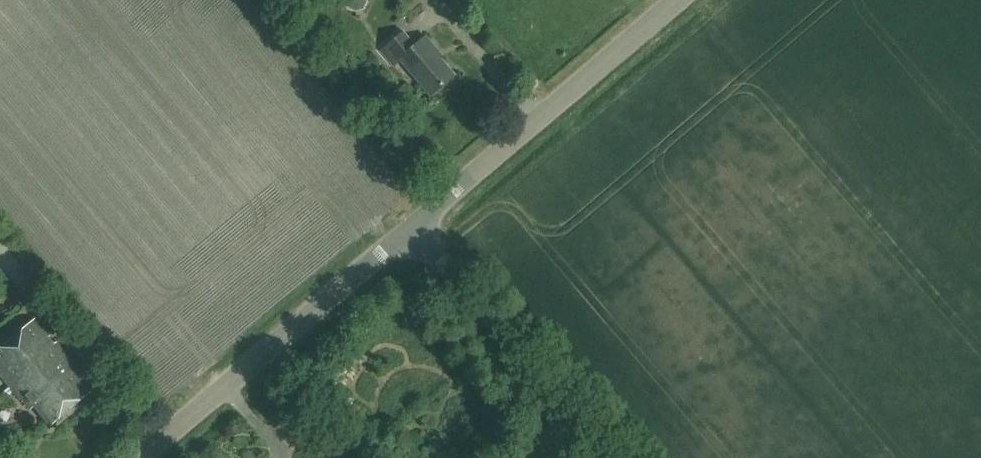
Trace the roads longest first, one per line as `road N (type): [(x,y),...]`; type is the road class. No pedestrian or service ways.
road 1 (tertiary): [(137,457),(412,224)]
road 2 (tertiary): [(412,224),(678,0)]
road 3 (unclassified): [(612,457),(412,224)]

